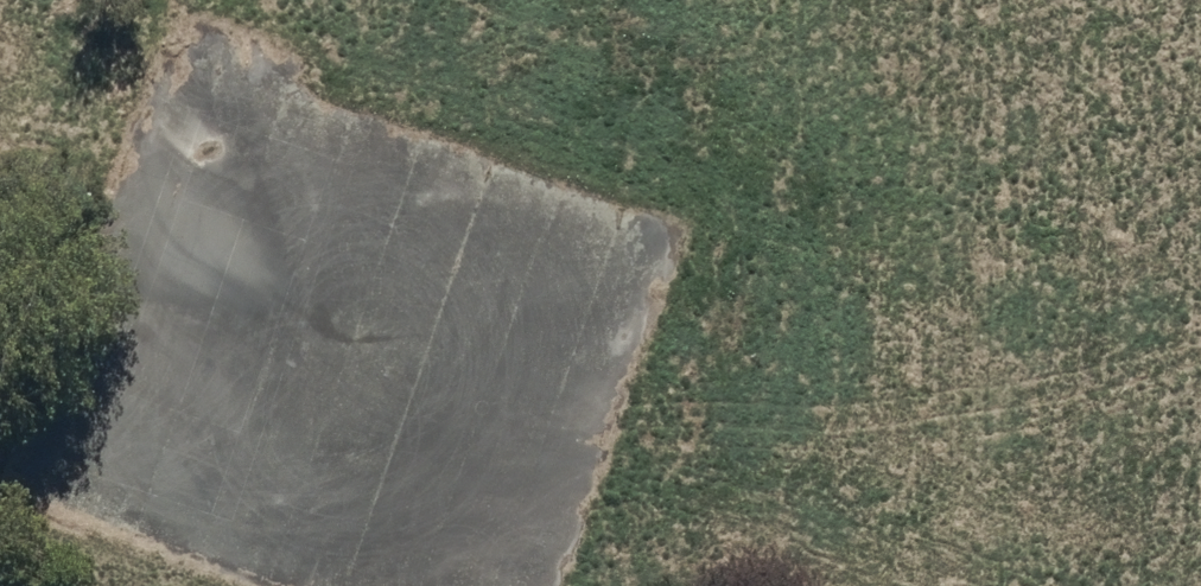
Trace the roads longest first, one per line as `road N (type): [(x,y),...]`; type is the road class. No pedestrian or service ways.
road 1 (unknown): [(145,311),(1058,344)]
road 2 (residential): [(28,585),(98,475),(145,311),(155,0)]
road 3 (unknown): [(1056,585),(1061,0)]

